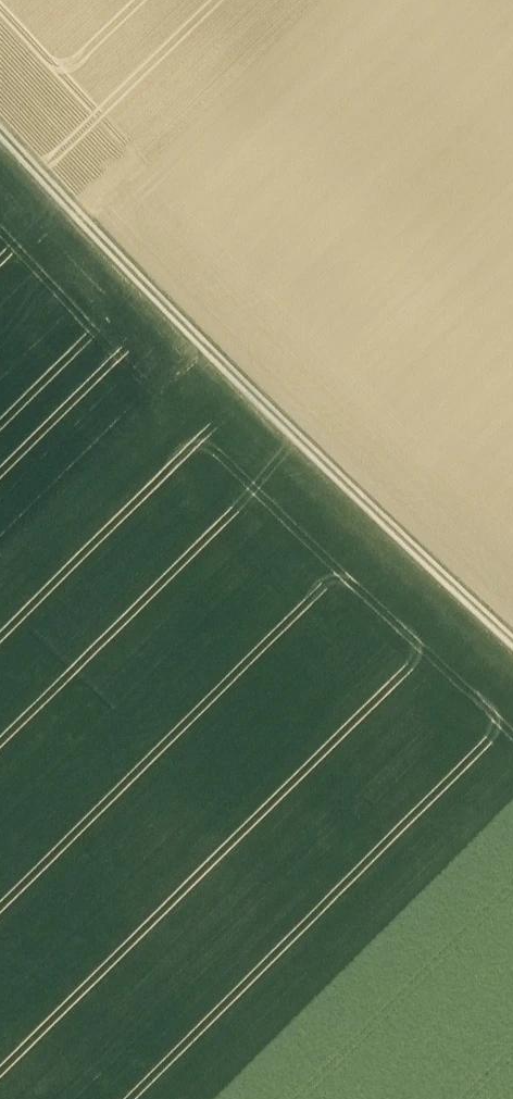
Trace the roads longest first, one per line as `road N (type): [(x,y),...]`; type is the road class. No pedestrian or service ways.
road 1 (track): [(512,644),(190,339),(0,136)]

